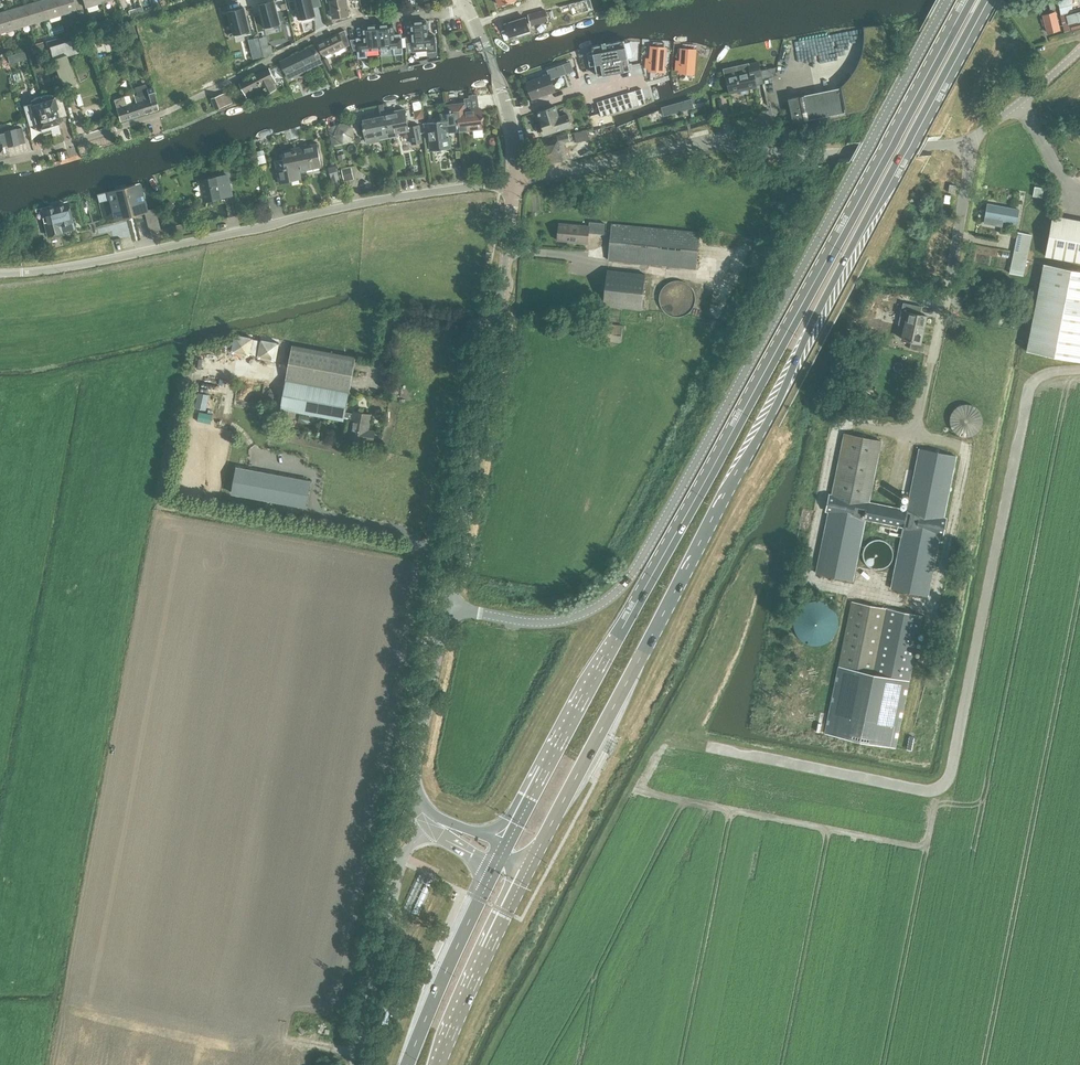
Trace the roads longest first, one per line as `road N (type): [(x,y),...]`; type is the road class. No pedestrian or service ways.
road 1 (primary): [(525,866),(988,0)]
road 2 (primary): [(967,0),(504,844)]
road 3 (unclassified): [(446,605),(547,622),(600,604),(623,585),(948,0)]
road 4 (track): [(714,749),(923,790),(943,786),(1029,386),(1043,372),(1079,368)]
road 5 (tertiary): [(516,180),(687,144),(803,154),(969,142),(1079,50)]
road 6 (track): [(806,583),(840,422),(960,443),(969,452),(918,683)]
road 7 (tertiary): [(0,273),(88,264),(394,196),(516,180)]
road 8 (residential): [(0,162),(162,113),(344,23),(468,10)]
road 9 (tertiary): [(446,605),(516,180)]
road 10 (unclassified): [(358,1064),(398,868),(431,820)]
road 11 (tertiary): [(431,820),(414,788),(414,764),(446,605)]
road 12 (primary): [(494,864),(406,1064)]
road 13 (primary): [(436,1064),(525,866)]
road 14 (tertiary): [(516,180),(500,86),(468,10)]
road 15 (track): [(935,608),(806,583)]

